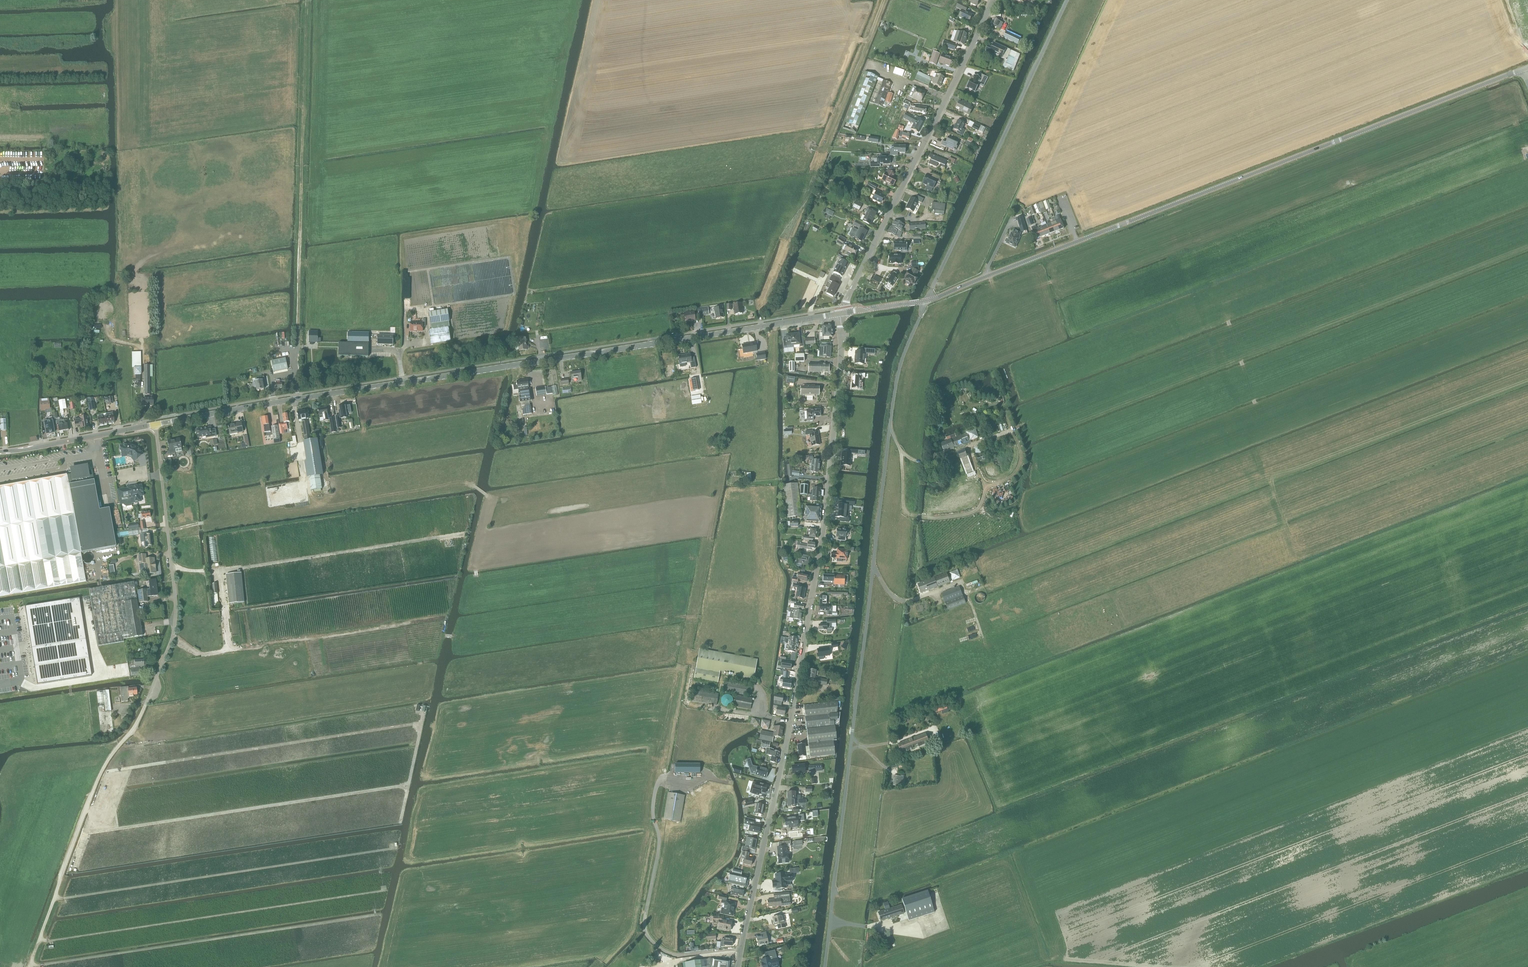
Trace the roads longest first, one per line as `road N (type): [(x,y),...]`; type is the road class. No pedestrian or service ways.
road 1 (tertiary): [(156,425),(842,313)]
road 2 (residential): [(824,966),(898,369),(926,301)]
road 3 (residential): [(738,966),(822,537),(842,313)]
road 4 (tertiary): [(926,301),(1524,69)]
road 5 (track): [(408,786),(86,833),(72,870)]
road 6 (track): [(93,811),(107,772),(422,726)]
road 7 (track): [(31,966),(381,915)]
road 8 (track): [(387,890),(39,939)]
road 9 (residential): [(842,313),(992,0)]
road 10 (track): [(760,322),(788,233),(884,0)]
road 11 (track): [(55,897),(396,848)]
road 12 (residential): [(926,301),(1068,0)]
road 13 (track): [(30,966),(93,790),(146,703)]
road 14 (residential): [(146,703),(176,609),(156,425)]
road 15 (track): [(221,569),(464,534)]
road 16 (track): [(60,783),(0,946)]
road 17 (track): [(998,483),(986,487),(974,512),(910,515),(902,451)]
road 18 (tertiary): [(0,451),(156,425)]

